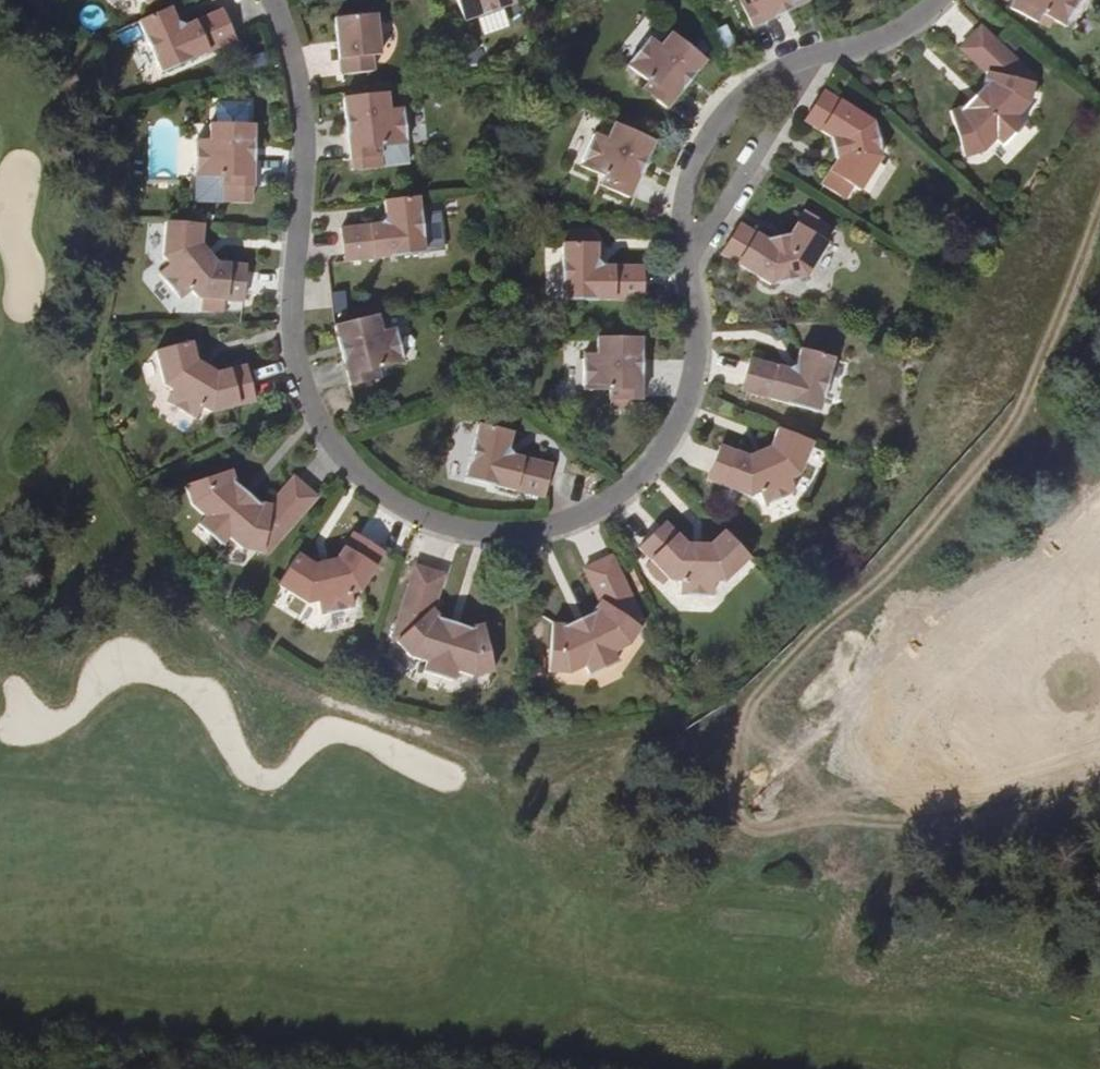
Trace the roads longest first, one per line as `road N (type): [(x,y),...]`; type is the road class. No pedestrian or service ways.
road 1 (residential): [(677,246),(690,322),(686,386),(636,476),(573,520),(498,537),(424,523),(391,506),(330,452),(295,381),(286,301),(297,125),(269,0)]
road 2 (residential): [(795,64),(741,92),(717,118),(686,175),(677,246)]
road 3 (residential): [(677,246),(701,233),(790,91),(795,64)]
road 4 (residential): [(943,0),(899,28),(795,64)]

